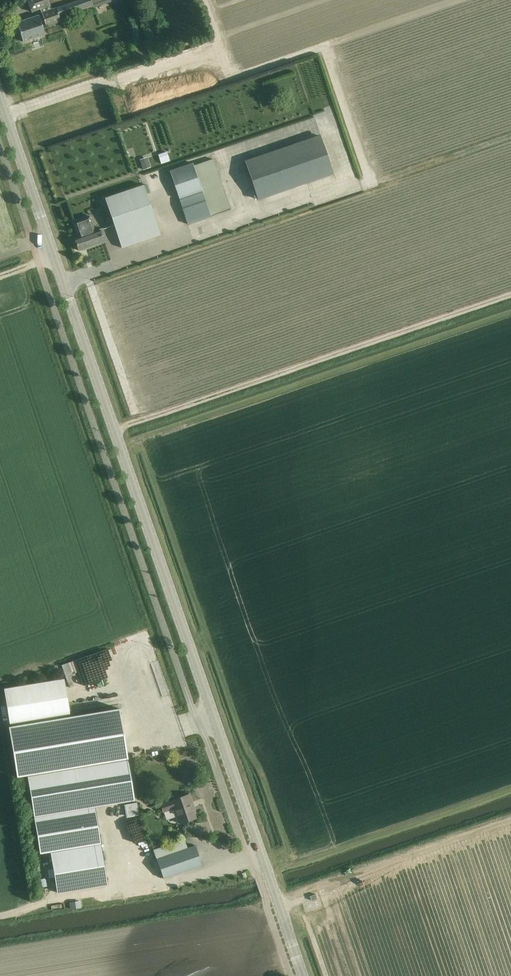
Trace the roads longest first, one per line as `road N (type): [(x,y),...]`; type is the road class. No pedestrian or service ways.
road 1 (secondary): [(305,975),(0,109)]

